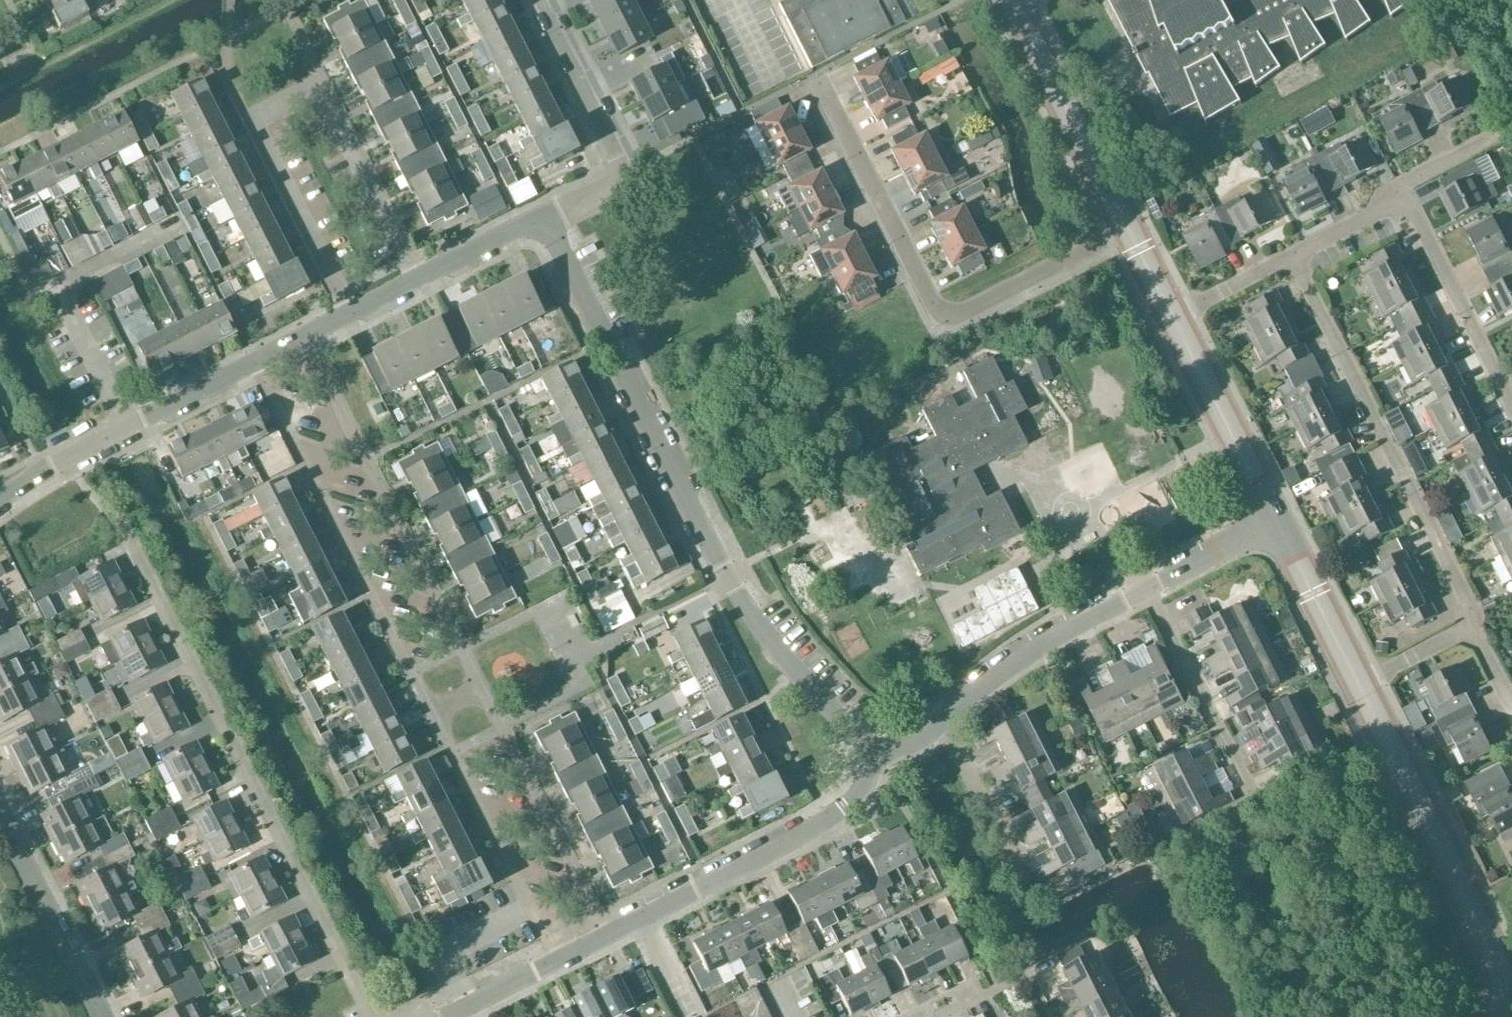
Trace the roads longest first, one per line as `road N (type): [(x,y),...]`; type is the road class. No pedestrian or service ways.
road 1 (residential): [(557,964),(251,363)]
road 2 (residential): [(304,337),(607,937)]
road 3 (residential): [(883,780),(743,616),(653,461),(539,223)]
road 4 (residential): [(371,1016),(125,529)]
road 5 (residential): [(349,315),(251,128),(314,96),(417,281)]
road 6 (unclassified): [(1128,229),(937,325),(812,77)]
road 7 (residential): [(1472,627),(1475,614),(1293,255)]
road 8 (tertiary): [(1505,1002),(1492,950),(1360,683)]
road 9 (residential): [(539,223),(624,174),(537,0)]
road 10 (residential): [(883,780),(825,830),(635,923)]
road 11 (residential): [(125,430),(54,292),(161,238)]
road 12 (tertiary): [(1128,229),(1010,0)]
road 13 (residential): [(1143,597),(1055,649),(941,735)]
road 14 (tertiary): [(1276,522),(1172,315)]
road 15 (residential): [(1407,198),(1511,403)]
road 16 (residential): [(1239,791),(1143,597)]
road 17 (residential): [(100,1016),(0,826)]
road 18 (tertiary): [(1360,683),(1276,522)]
road 19 (residential): [(1019,893),(941,735)]
road 20 (residential): [(1143,597),(1179,569),(1276,522)]
road 21 (residential): [(0,504),(125,430)]
road 22 (residential): [(125,430),(251,363)]
road 23 (residential): [(1508,129),(1400,184),(1407,198)]
road 24 (residential): [(417,281),(539,223)]
road 25 (residential): [(1293,255),(1407,198)]

